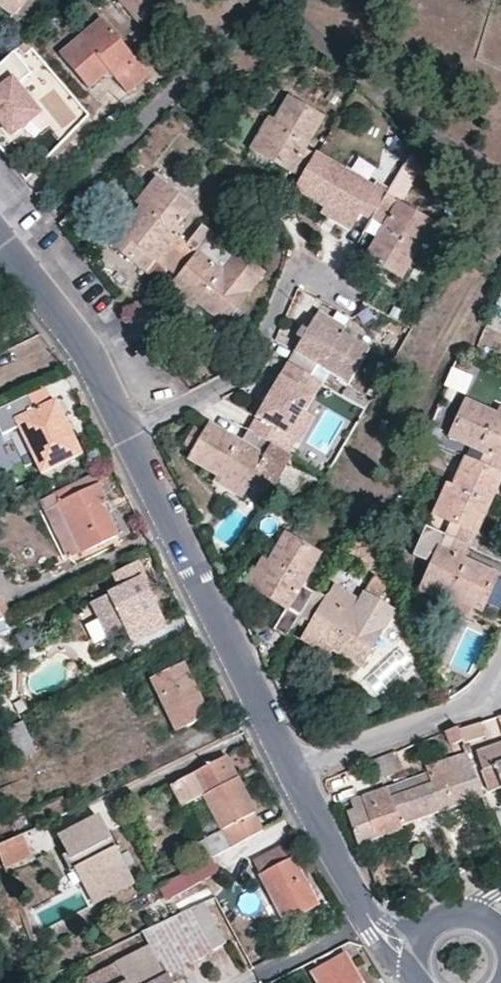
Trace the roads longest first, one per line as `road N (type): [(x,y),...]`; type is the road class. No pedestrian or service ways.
road 1 (residential): [(132,437),(295,774)]
road 2 (residential): [(132,437),(240,376),(294,270),(345,292)]
road 3 (residential): [(0,236),(90,352),(132,437)]
road 4 (residential): [(295,774),(453,714),(500,668)]
road 5 (residential): [(295,774),(368,916)]

